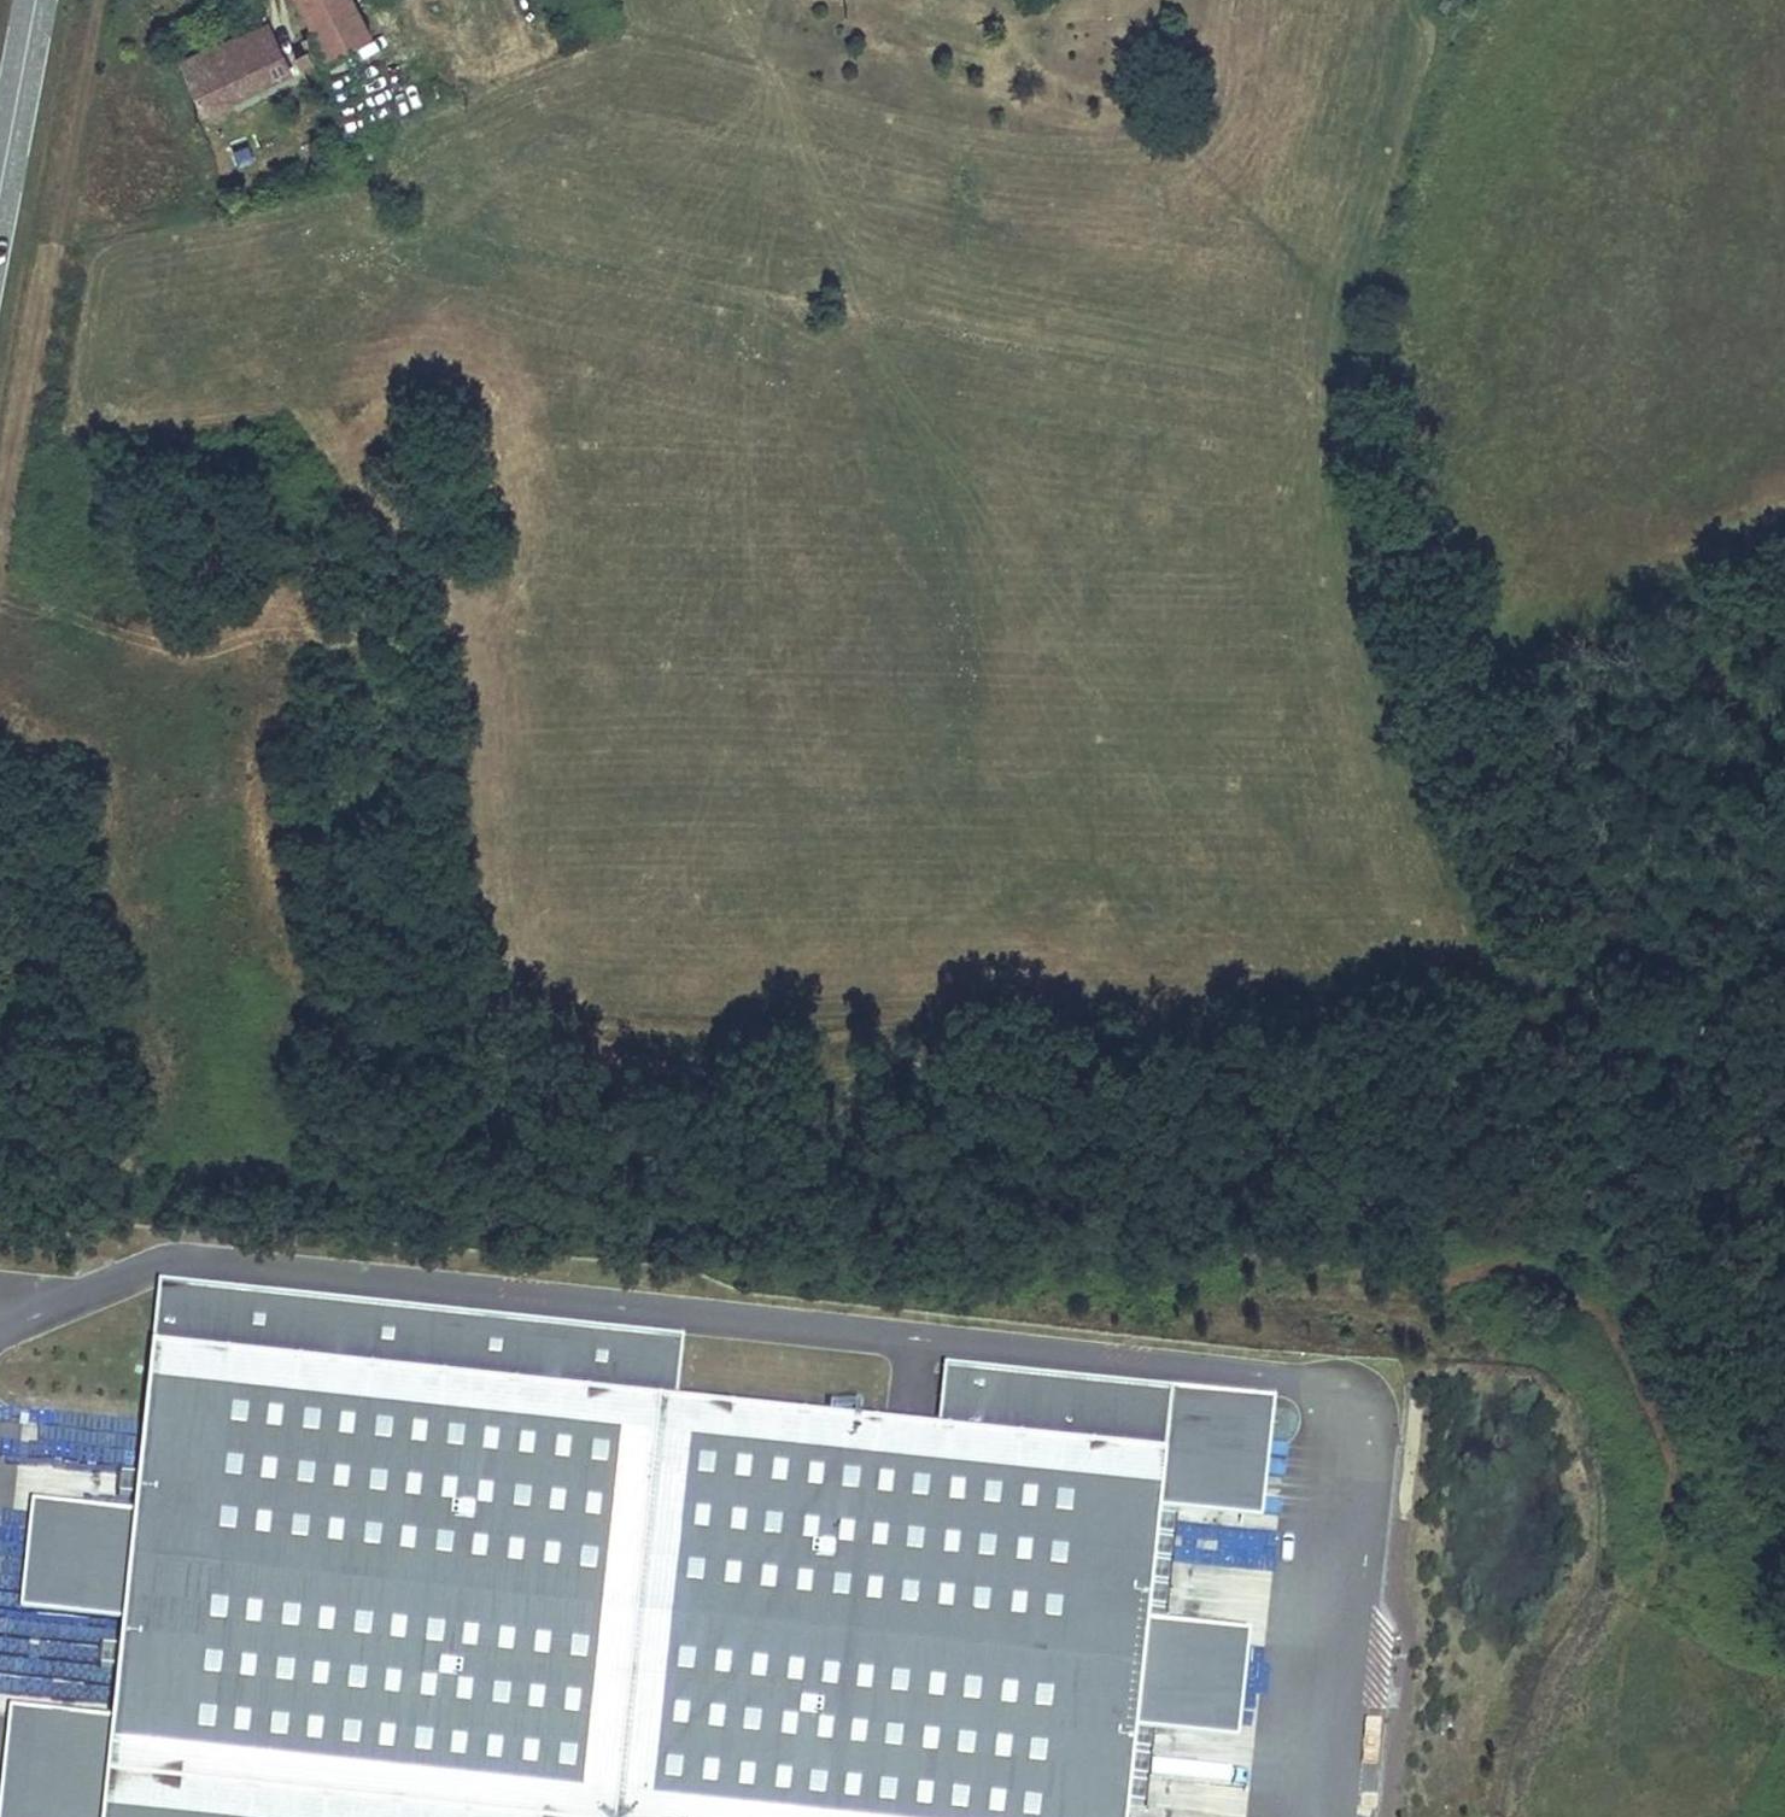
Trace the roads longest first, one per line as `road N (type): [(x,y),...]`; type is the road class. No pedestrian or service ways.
road 1 (secondary): [(36,0),(0,186)]

